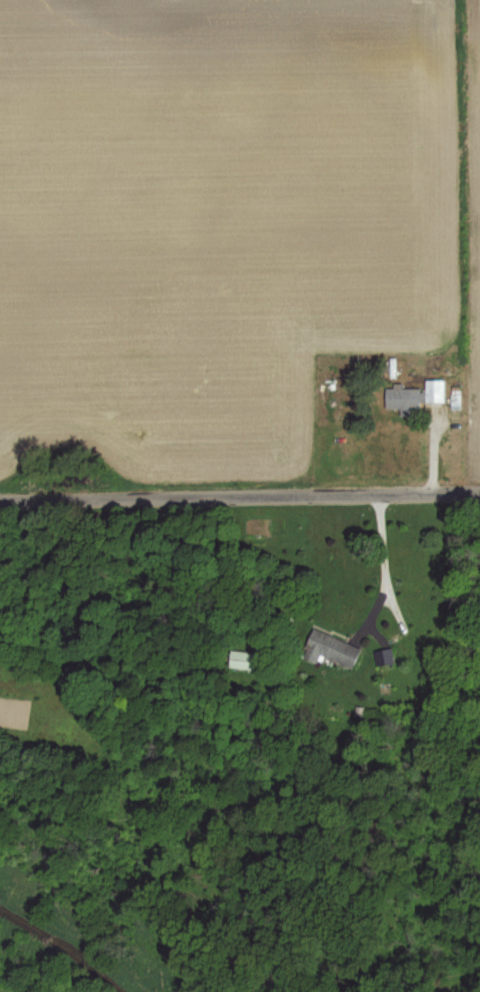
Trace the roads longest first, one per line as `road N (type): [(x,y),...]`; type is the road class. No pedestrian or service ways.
road 1 (residential): [(479,493),(0,499)]

